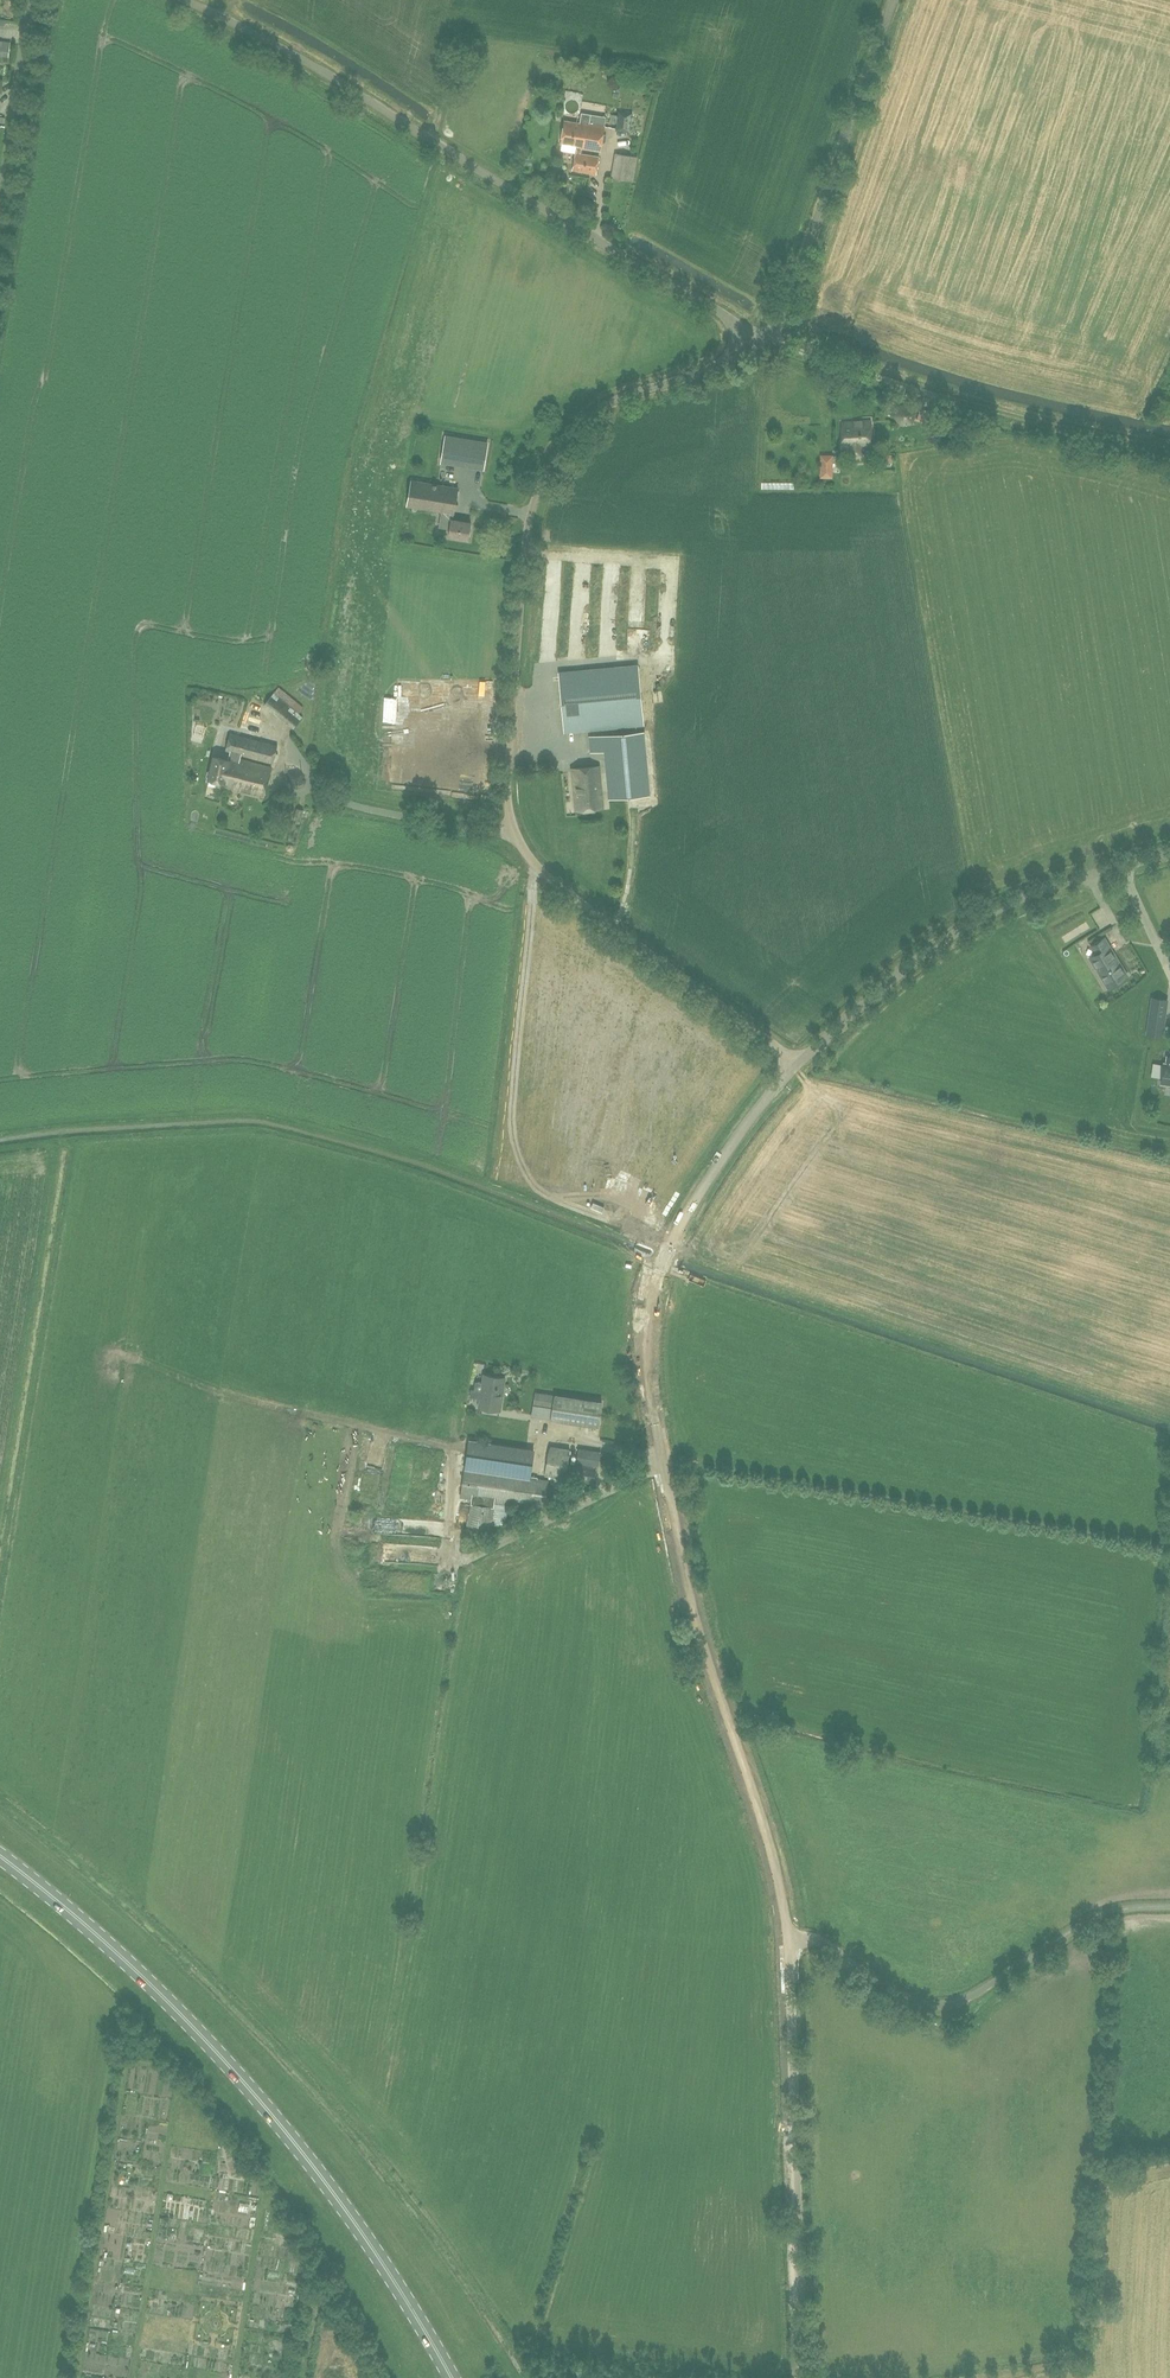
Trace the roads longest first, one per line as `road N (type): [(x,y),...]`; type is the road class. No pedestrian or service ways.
road 1 (unclassified): [(803,2377),(787,1945),(769,1851),(667,1495),(649,1331),(663,1247),(798,1064)]
road 2 (unclassified): [(798,1064),(548,877),(516,834),(506,779),(527,533),(547,473),(579,425),(604,406),(712,369),(767,339)]
road 3 (primary): [(451,2377),(392,2277),(264,2107),(103,1941),(0,1857)]
road 4 (unclassified): [(767,339),(325,71),(187,0)]
road 5 (unclassified): [(798,1064),(900,973),(969,925),(1044,890),(1169,853)]
road 6 (track): [(1169,452),(916,390),(767,339)]
road 7 (unclassified): [(767,339),(790,308),(897,0)]

